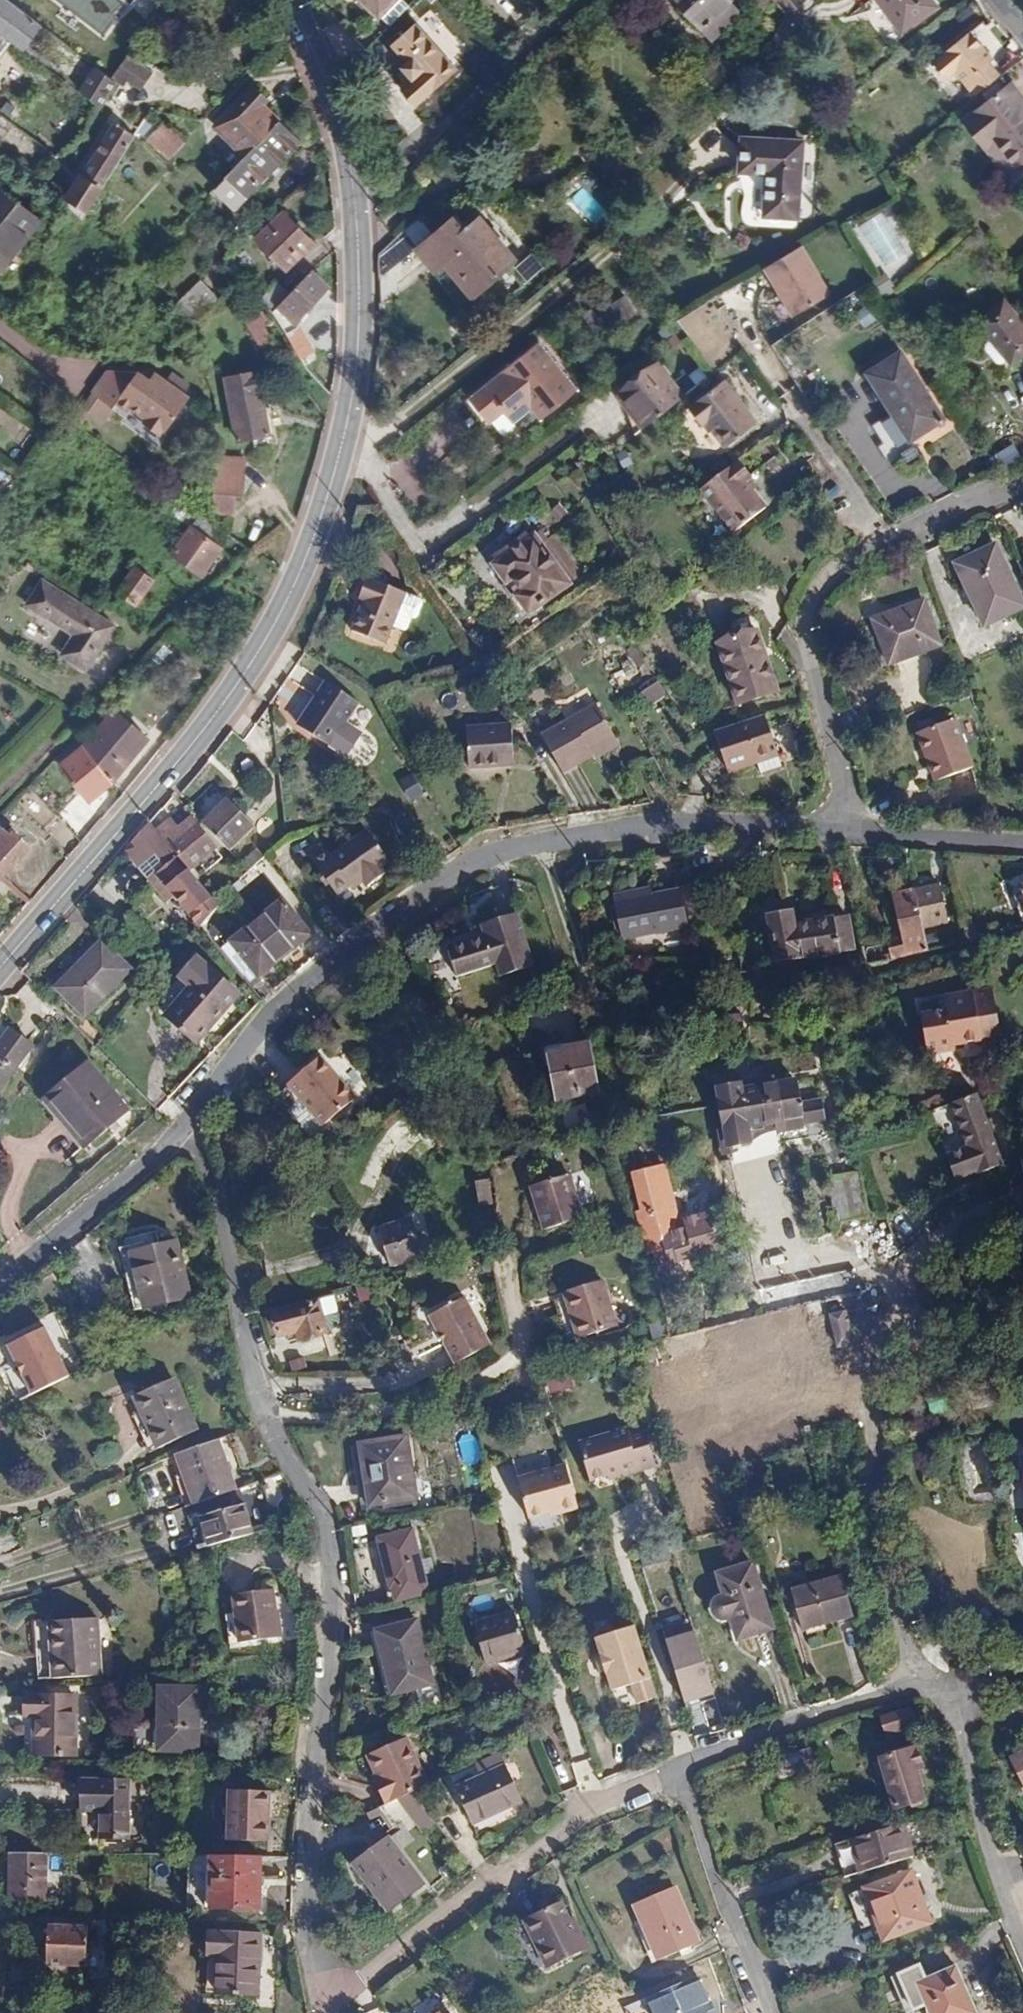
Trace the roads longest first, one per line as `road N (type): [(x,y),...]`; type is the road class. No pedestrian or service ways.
road 1 (tertiary): [(290,0),(345,144),(361,300),(354,383),(318,531),(259,654),(194,746),(0,969)]
road 2 (residential): [(182,1131),(219,1182),(270,1435),(331,1512),(340,1593),(338,1691),(297,1904),(315,2012)]
road 3 (residential): [(182,1131),(282,995),(493,851),(659,817),(848,827)]
road 4 (residential): [(925,1677),(859,1434),(867,1337),(907,1253),(1022,1193)]
road 5 (residential): [(848,827),(801,625),(816,573),(1022,474)]
road 6 (residential): [(347,2012),(585,1810),(679,1770)]
road 7 (residential): [(925,1677),(1022,1936)]
road 8 (residential): [(679,1770),(925,1677)]
road 9 (residential): [(773,2012),(679,1770)]
road 10 (residential): [(0,1283),(182,1131)]
road 11 (residential): [(848,827),(1022,841)]

